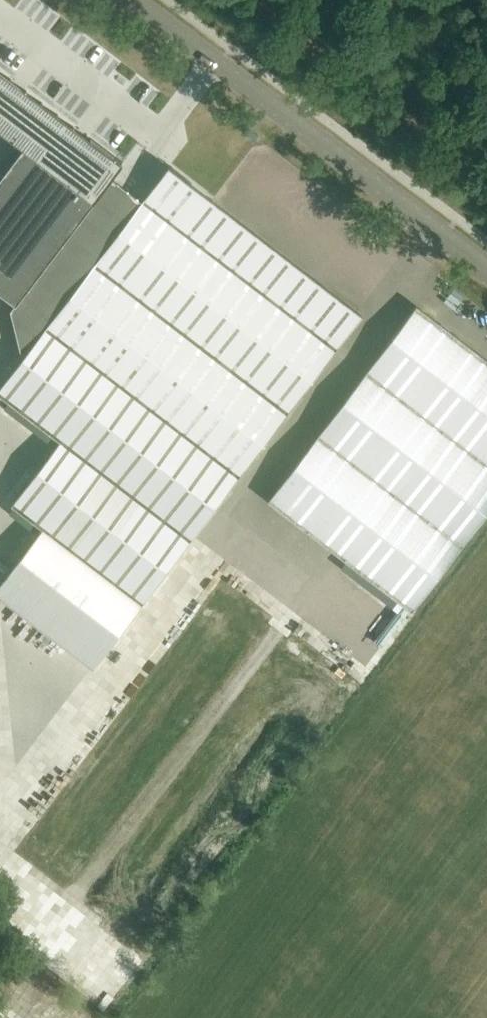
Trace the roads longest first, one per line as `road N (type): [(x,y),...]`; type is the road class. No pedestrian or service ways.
road 1 (tertiary): [(486,269),(132,0)]

